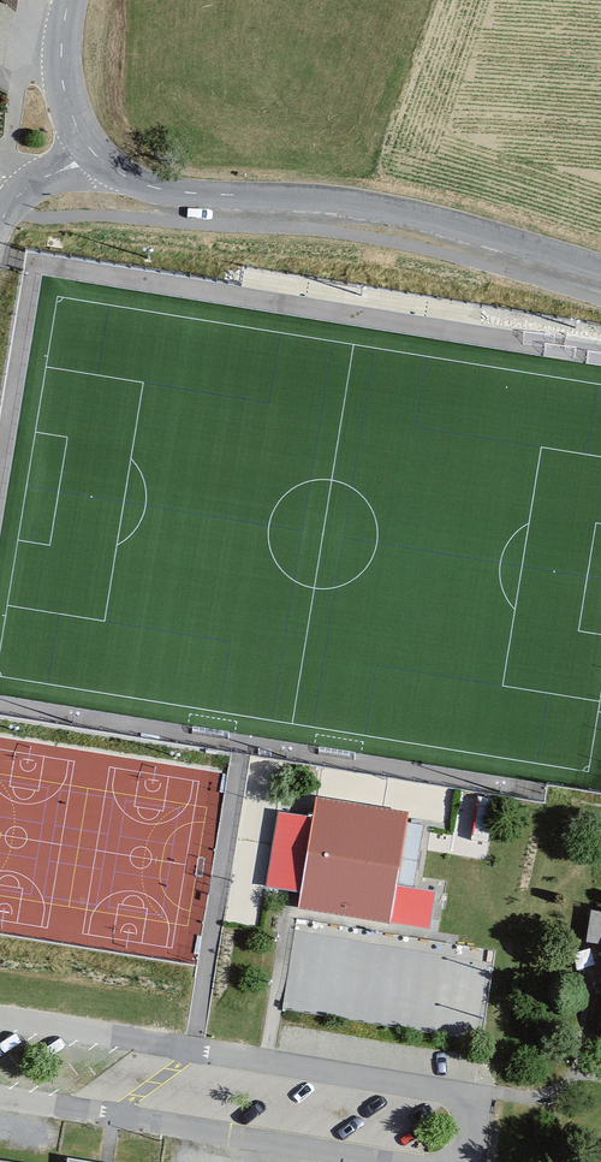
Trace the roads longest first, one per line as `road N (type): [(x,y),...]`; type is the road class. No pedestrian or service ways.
road 1 (unclassified): [(92,152),(160,189),(411,213),(600,265)]
road 2 (residential): [(76,0),(62,57),(65,114),(92,152)]
road 3 (residential): [(92,152),(29,187),(0,228)]

